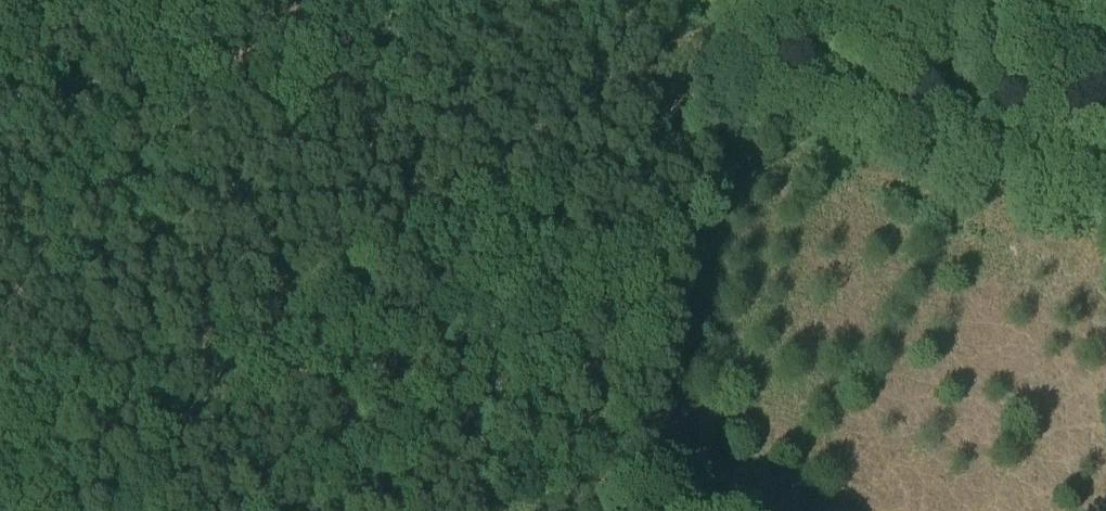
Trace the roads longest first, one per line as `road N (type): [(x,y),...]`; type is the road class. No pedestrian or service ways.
road 1 (track): [(974,0),(1105,30)]

